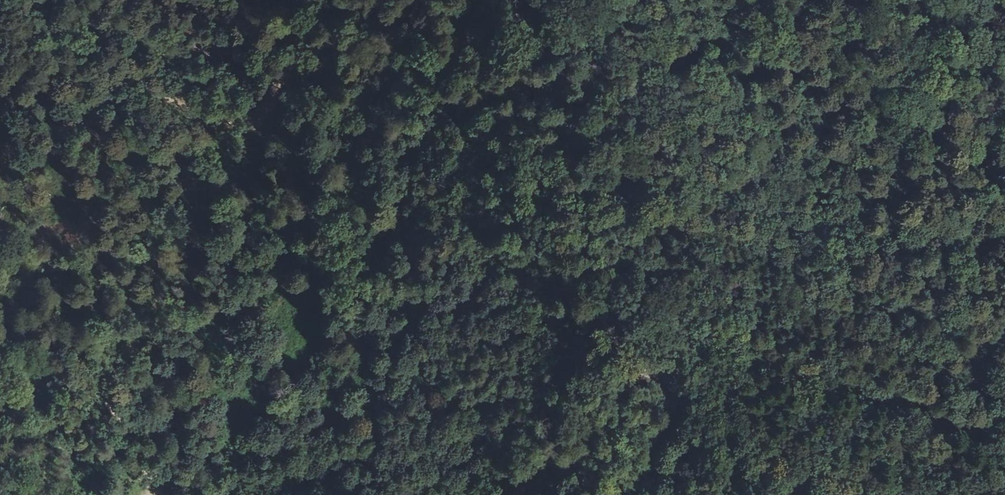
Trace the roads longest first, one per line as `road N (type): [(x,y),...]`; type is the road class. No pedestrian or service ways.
road 1 (track): [(201,494),(231,445),(313,358),(387,232),(480,0)]
road 2 (track): [(1004,203),(832,106),(693,0)]
road 3 (unclassified): [(505,494),(565,467),(629,384),(658,377),(674,407),(635,494)]
road 4 (track): [(0,322),(79,365),(160,494)]

